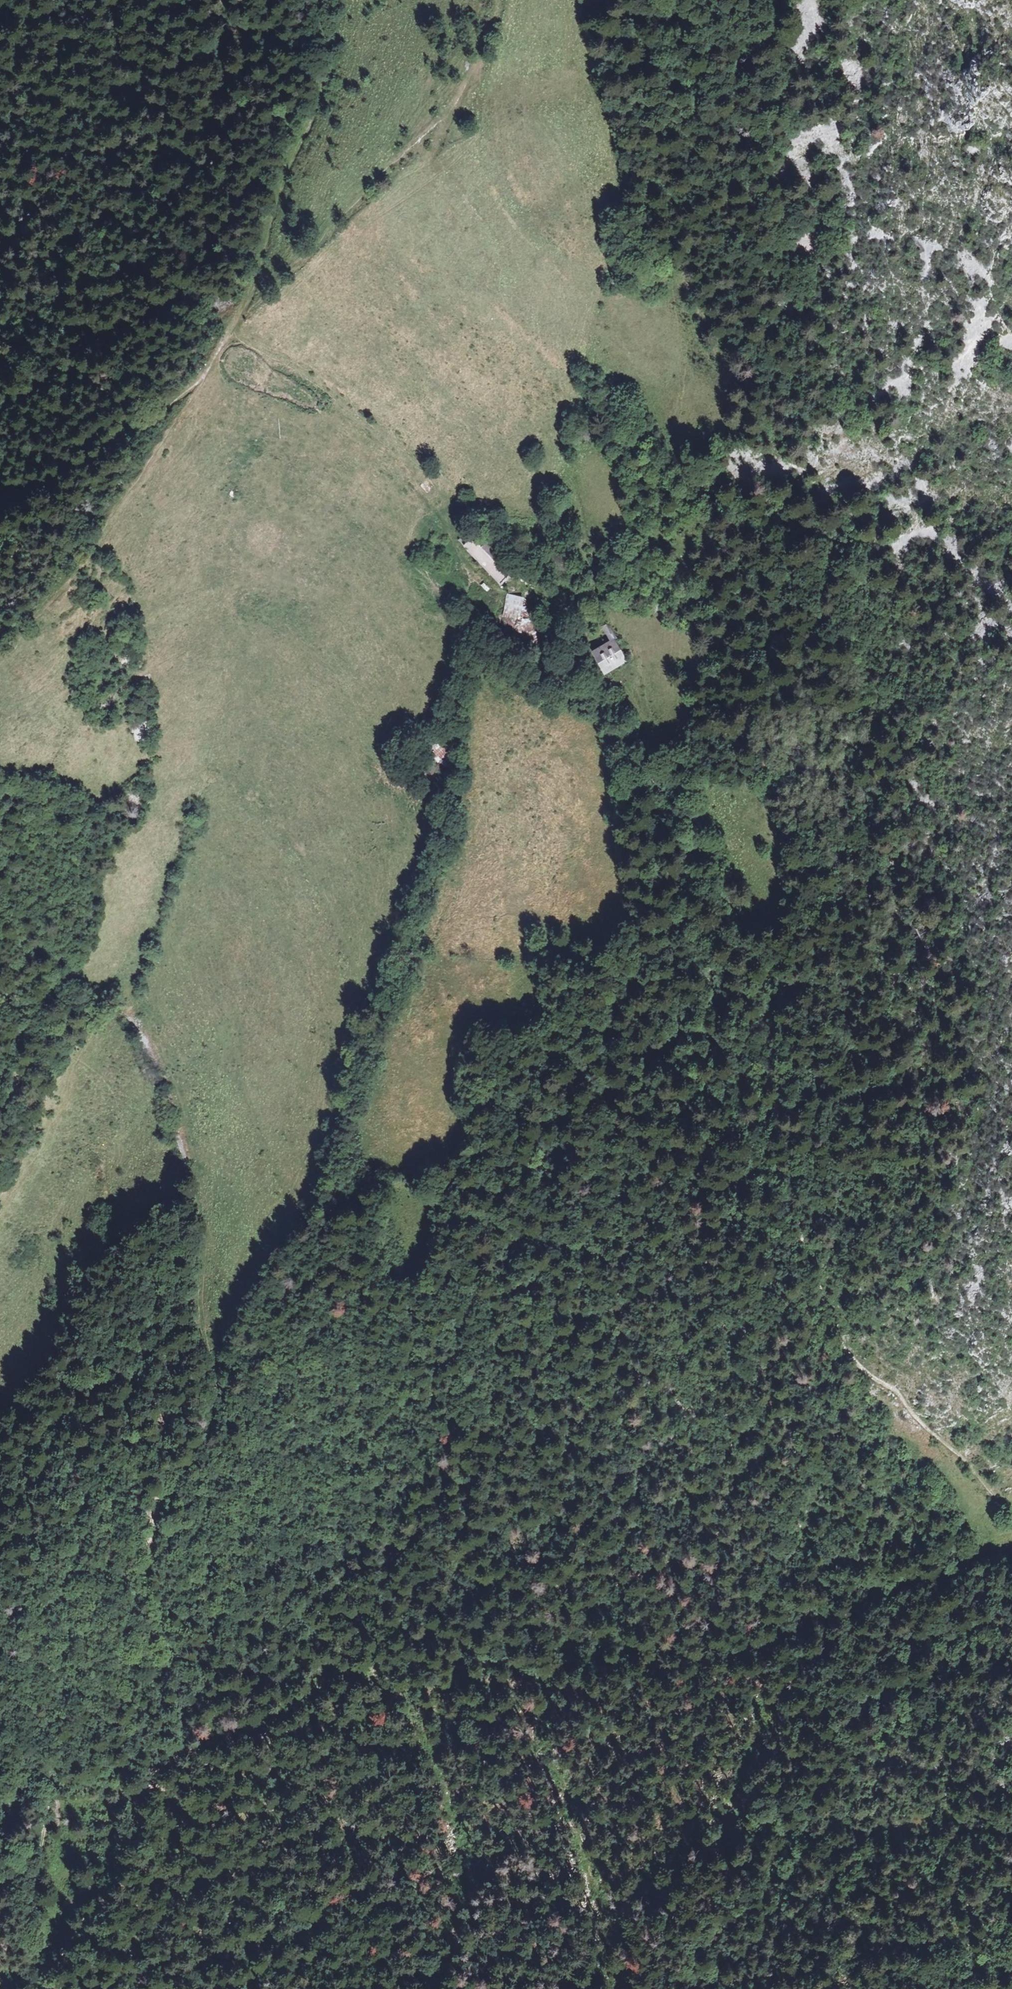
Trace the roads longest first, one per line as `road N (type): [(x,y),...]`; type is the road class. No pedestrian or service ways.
road 1 (track): [(160,1501),(211,1432),(227,1368),(253,1314),(328,1204),(350,1102),(448,832),(466,681),(483,649),(530,681),(597,700)]
road 2 (track): [(53,1875),(209,1732),(169,1666),(155,1575),(160,1501)]
road 3 (track): [(53,1875),(55,1638),(68,1566),(86,1545),(143,1541),(160,1501)]
road 4 (track): [(246,306),(274,196),(326,65),(321,0)]
road 5 (track): [(209,1732),(254,1721),(347,1668),(423,1657)]

